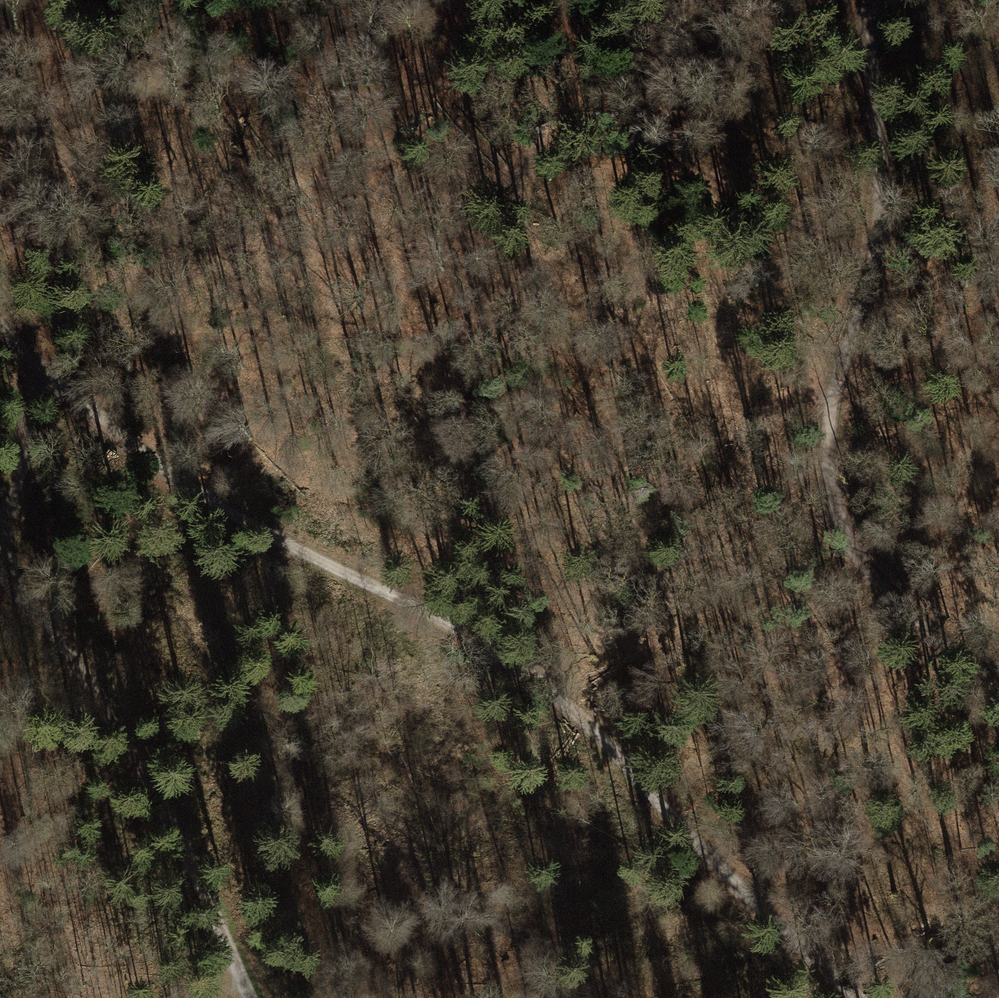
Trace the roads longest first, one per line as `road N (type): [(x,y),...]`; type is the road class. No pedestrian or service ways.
road 1 (track): [(0,323),(193,493),(573,708),(802,948),(869,997)]
road 2 (track): [(13,335),(437,336),(505,352),(593,381),(668,427),(753,485),(845,569)]
road 3 (track): [(998,689),(845,569),(831,435),(877,235),(868,0)]
road 4 (track): [(258,997),(117,711),(0,566)]
road 5 (track): [(8,572),(45,363)]

